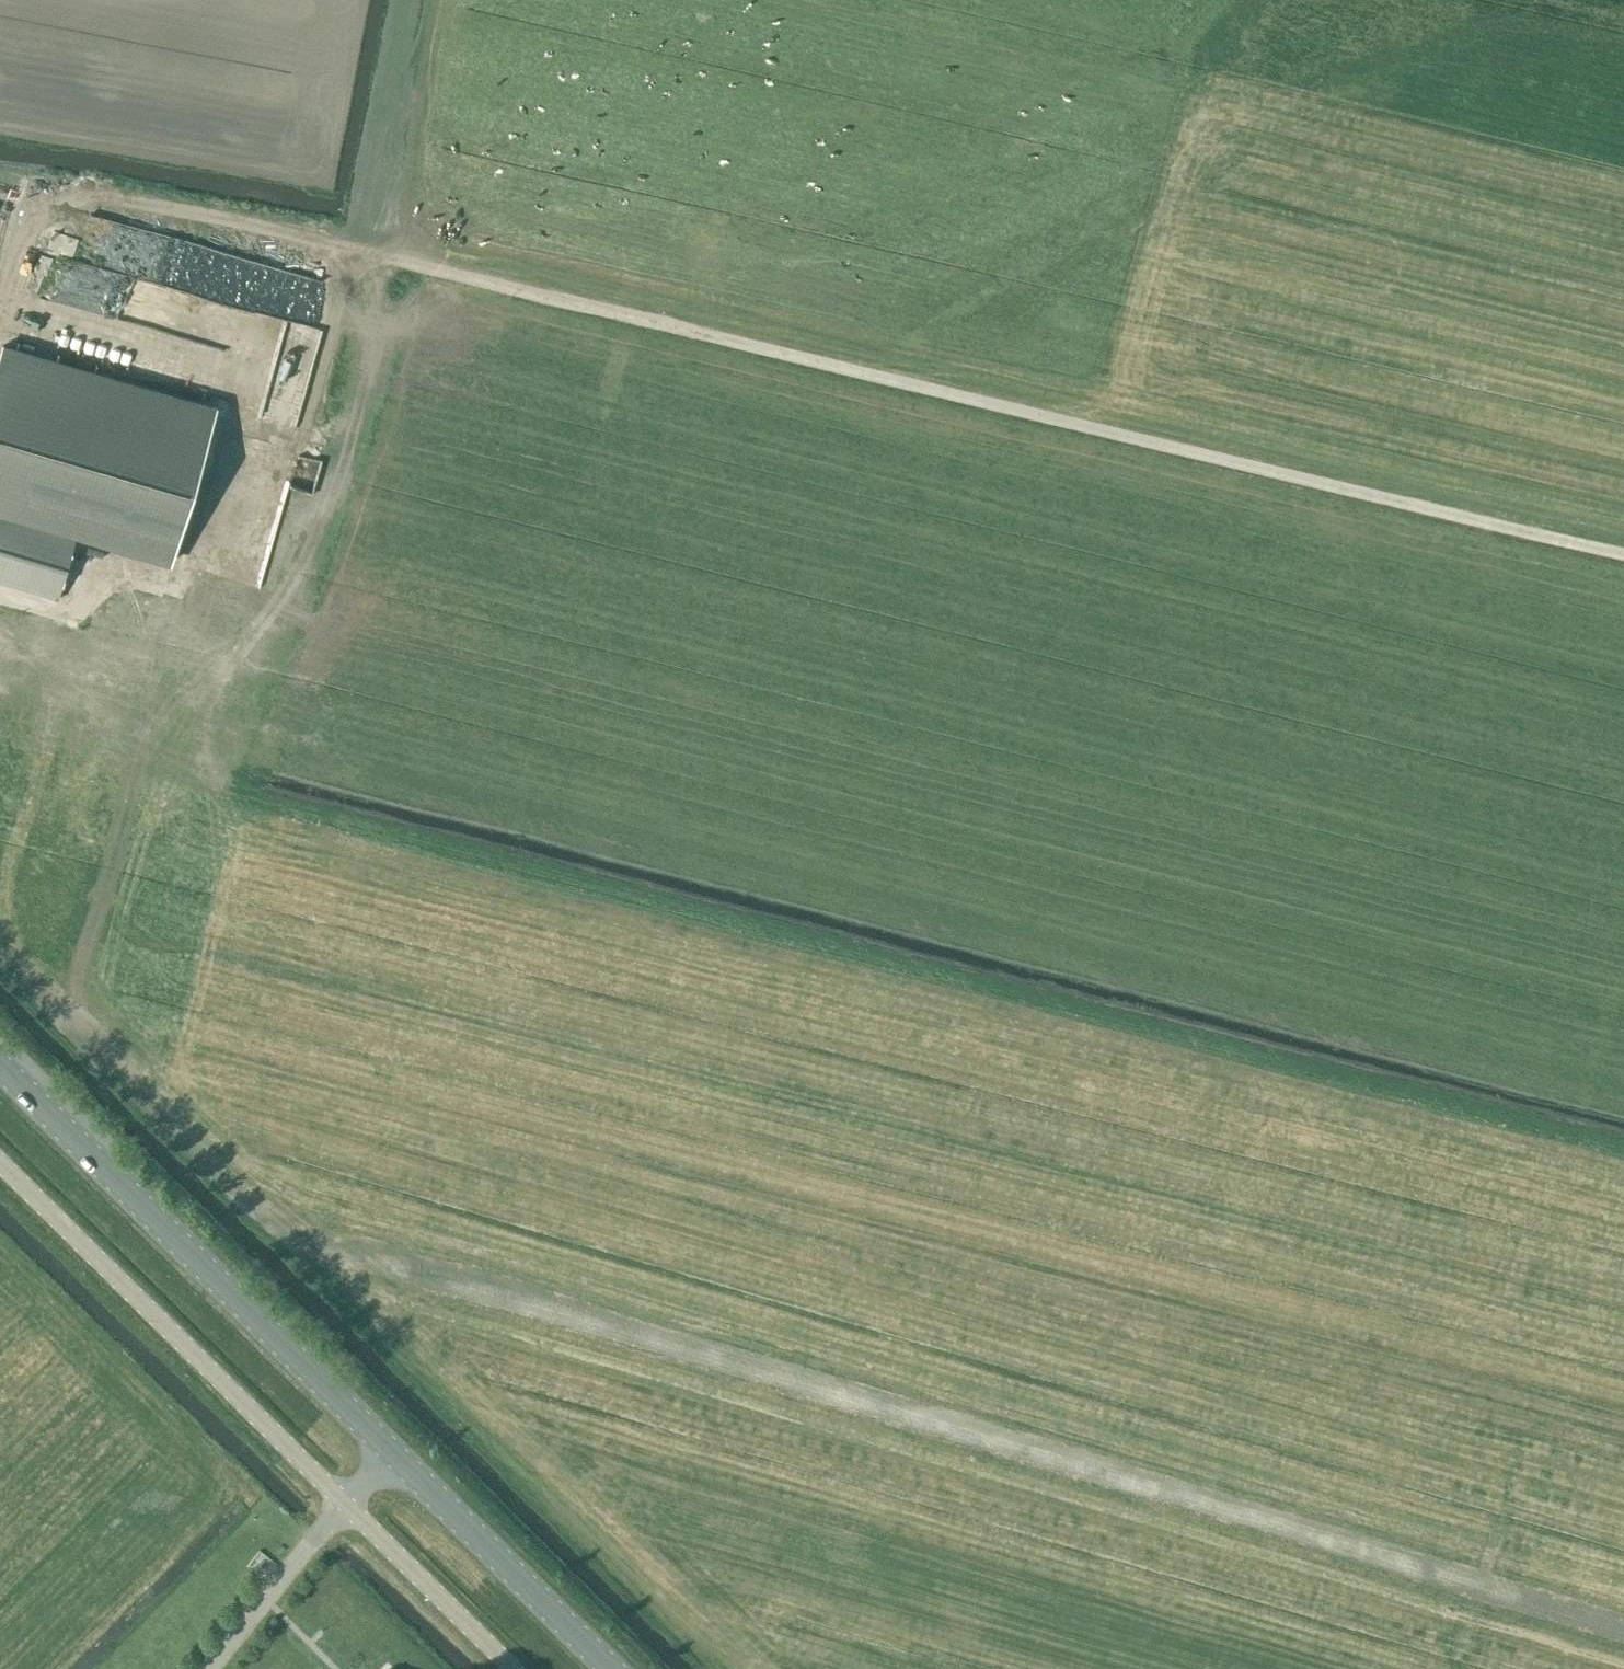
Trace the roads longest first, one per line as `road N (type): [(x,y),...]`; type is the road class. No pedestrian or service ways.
road 1 (track): [(0,268),(44,187),(658,322),(1623,556)]
road 2 (primary): [(387,1453),(0,1071)]
road 3 (unclassified): [(347,1503),(0,1160)]
road 4 (primary): [(606,1668),(387,1453)]
road 5 (unclassified): [(515,1668),(347,1503)]

